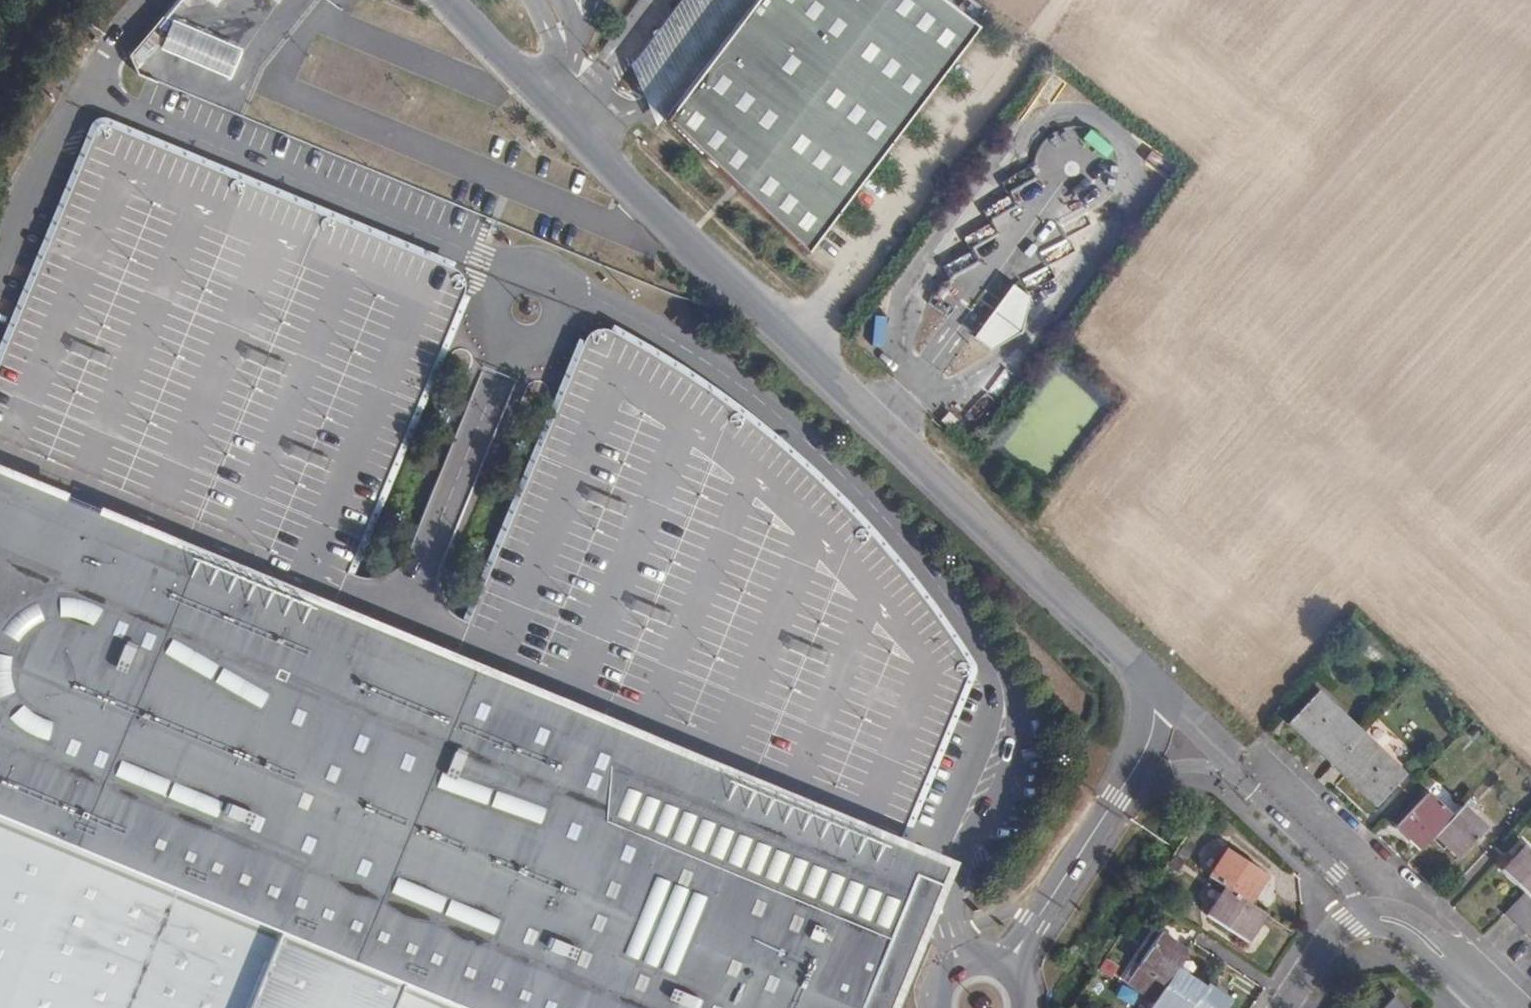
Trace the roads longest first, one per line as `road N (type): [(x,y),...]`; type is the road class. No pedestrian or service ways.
road 1 (tertiary): [(795,350),(1165,704)]
road 2 (tertiary): [(452,0),(795,350)]
road 3 (unclassified): [(1059,0),(795,350)]
road 4 (tertiary): [(1359,902),(1397,915),(1499,1007)]
road 5 (tertiary): [(1252,785),(1342,866),(1359,902)]
road 6 (residential): [(1359,902),(1287,1007)]
road 7 (unclassified): [(1129,786),(1168,773),(1252,785)]

